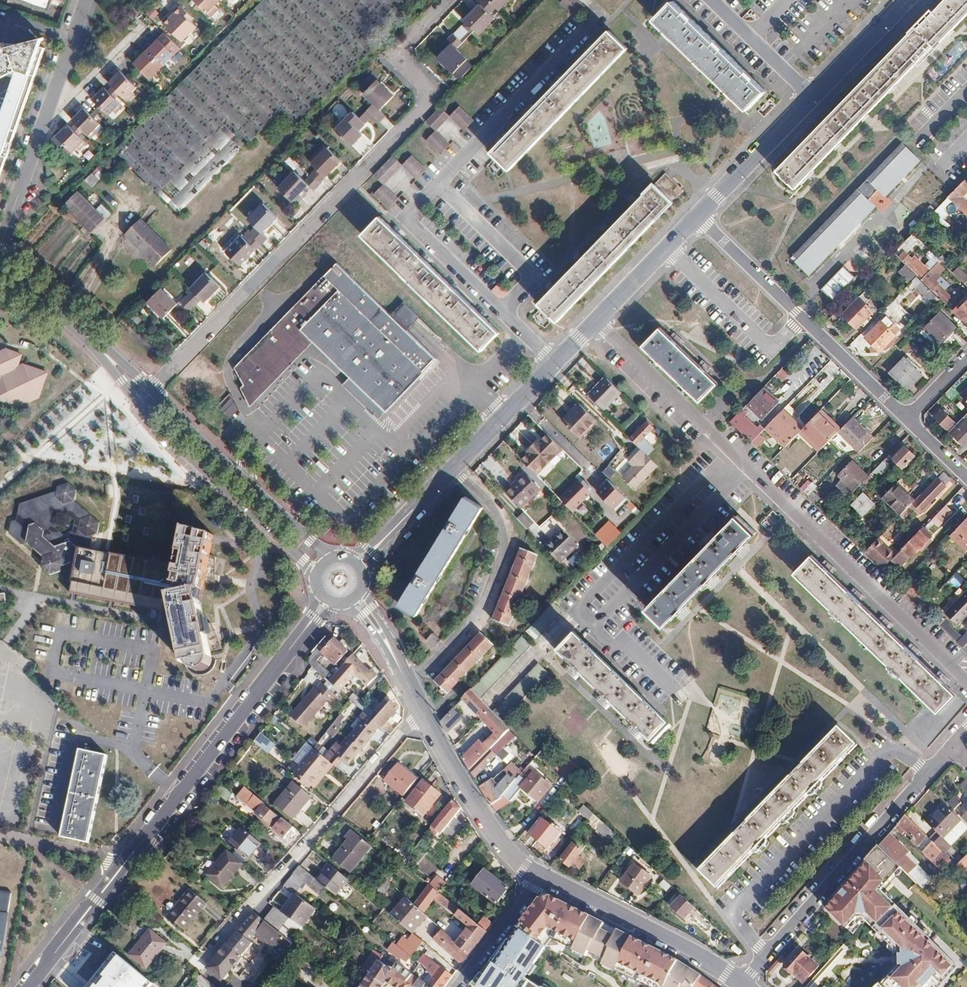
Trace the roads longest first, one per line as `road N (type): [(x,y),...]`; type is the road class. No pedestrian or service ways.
road 1 (residential): [(966,681),(597,322)]
road 2 (tertiary): [(325,606),(28,986)]
road 3 (tertiary): [(363,560),(597,322)]
road 4 (residential): [(741,983),(953,746)]
road 5 (tertiary): [(98,347),(133,400),(314,574)]
road 6 (tertiary): [(333,554),(98,347)]
road 7 (residential): [(698,215),(903,417)]
road 8 (residential): [(0,243),(85,0)]
road 9 (tertiary): [(541,878),(495,833),(407,684)]
road 10 (tertiary): [(741,983),(541,878)]
road 11 (tertiary): [(698,215),(811,96)]
road 12 (tertiary): [(597,322),(698,215)]
road 13 (residential): [(708,0),(811,96)]
road 14 (tertiary): [(811,96),(906,0)]
road 15 (residential): [(460,986),(541,878)]
road 16 (tertiary): [(98,347),(0,266)]

